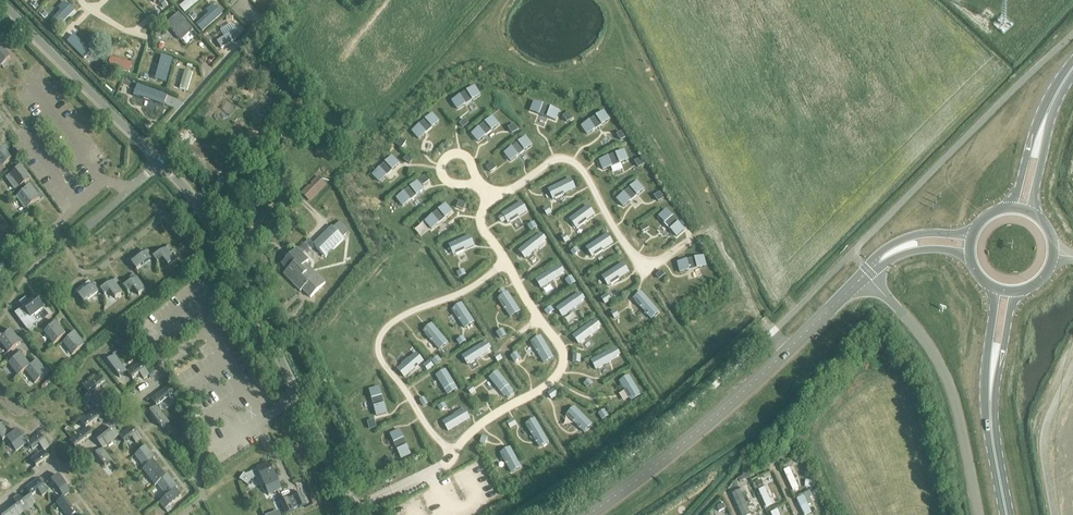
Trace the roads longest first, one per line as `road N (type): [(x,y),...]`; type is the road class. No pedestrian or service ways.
road 1 (residential): [(357,514),(243,280),(162,163)]
road 2 (tertiary): [(587,514),(759,378),(865,274)]
road 3 (unclassified): [(865,274),(939,364),(978,514)]
road 4 (residential): [(162,163),(0,0)]
road 5 (track): [(788,350),(745,297),(717,237),(693,239)]
road 6 (unclassified): [(1072,367),(1046,431),(1055,514)]
road 7 (residential): [(64,245),(162,163)]
road 8 (tertiary): [(973,232),(901,239),(865,274)]

